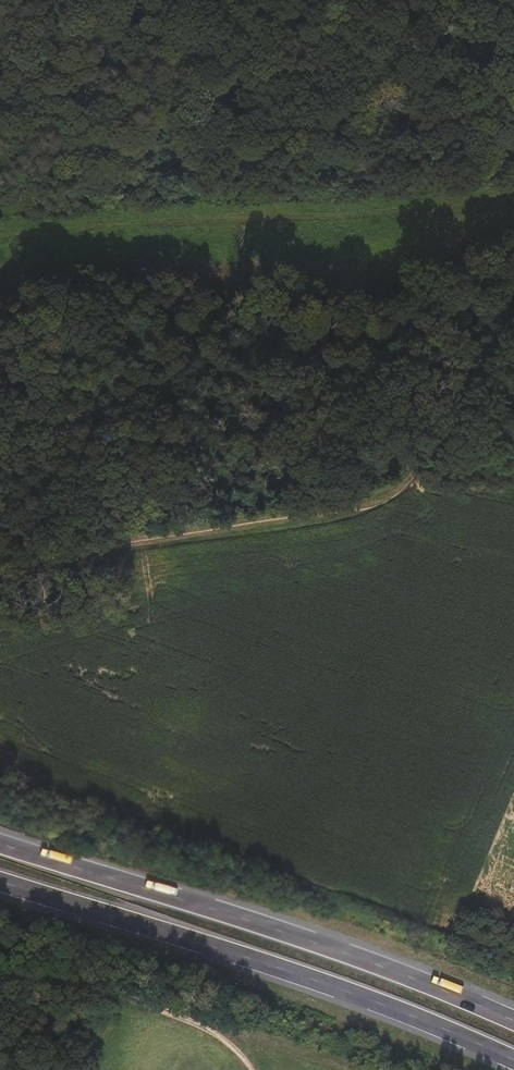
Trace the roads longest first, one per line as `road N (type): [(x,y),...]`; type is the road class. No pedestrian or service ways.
road 1 (track): [(513,399),(447,438),(384,502),(0,567)]
road 2 (trunk): [(513,1024),(295,935),(0,844)]
road 3 (trunk): [(0,884),(189,939),(513,1057)]
road 4 (track): [(0,75),(147,24),(383,0)]
road 5 (track): [(0,980),(72,982),(168,1013),(221,1038),(252,1069)]

